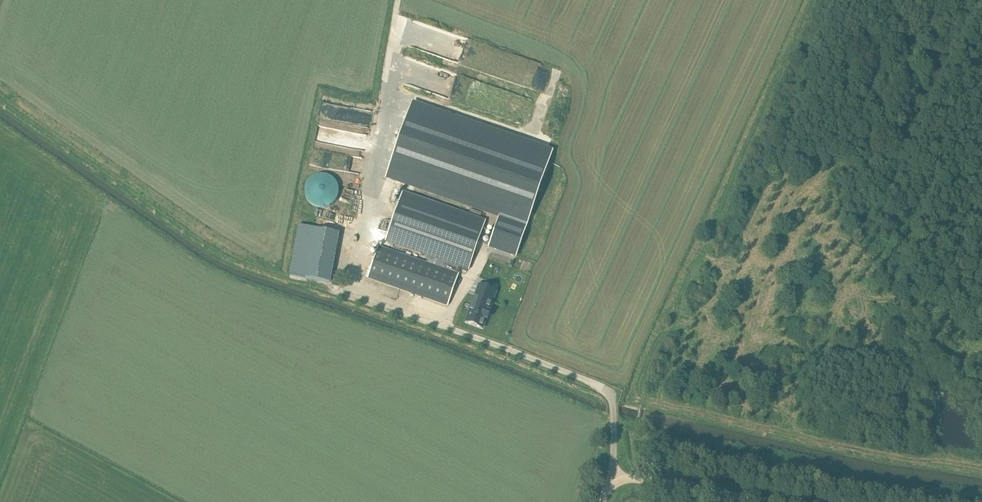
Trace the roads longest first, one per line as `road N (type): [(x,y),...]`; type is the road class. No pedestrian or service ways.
road 1 (unclassified): [(608,486),(614,412),(599,388),(351,298)]
road 2 (track): [(351,298),(399,0)]
road 3 (unclassified): [(756,501),(641,481),(608,486)]

